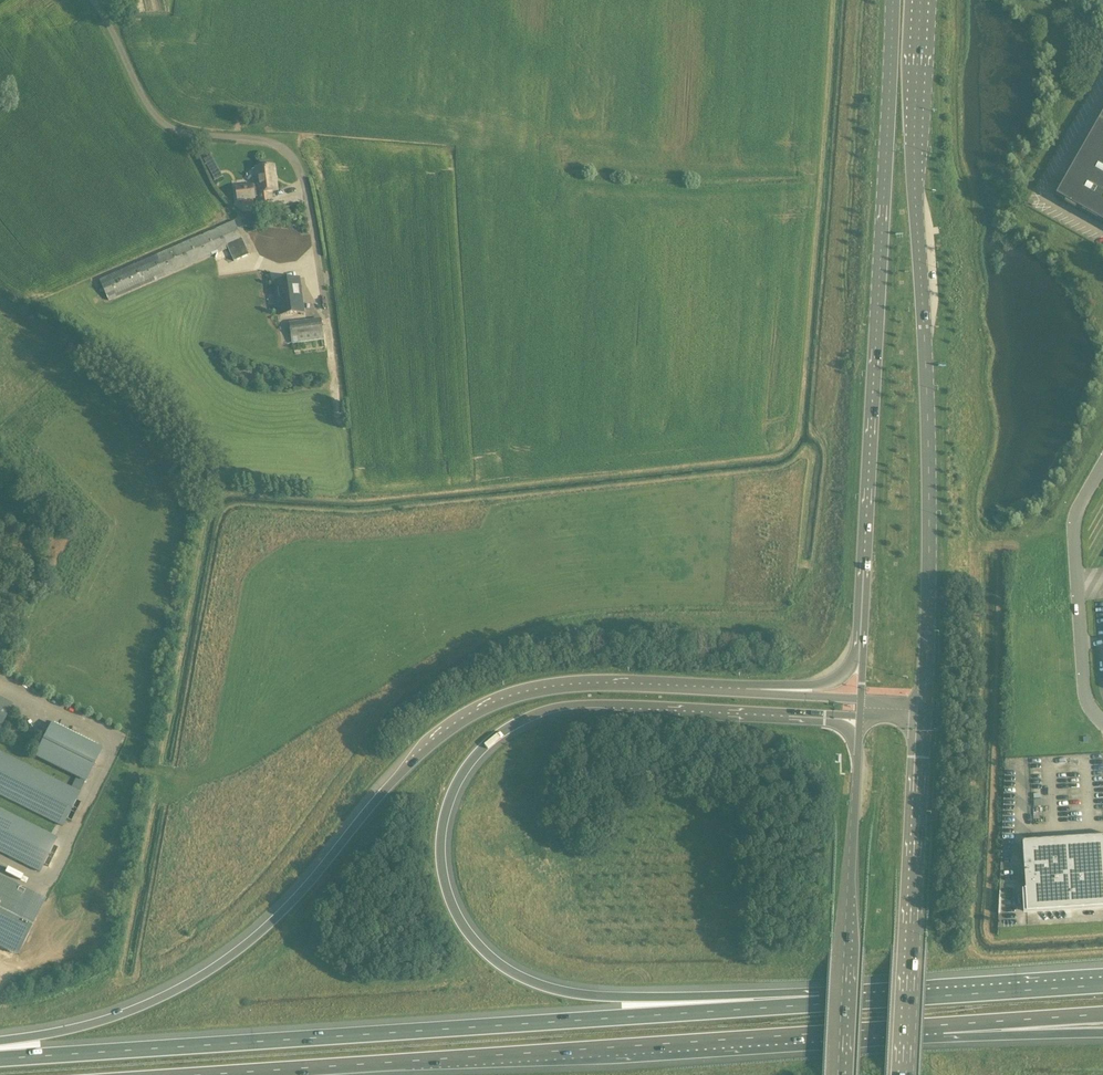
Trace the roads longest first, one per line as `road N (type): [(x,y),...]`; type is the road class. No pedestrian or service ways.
road 1 (motorway): [(819,1004),(547,989),(490,957),(460,921),(444,884),(443,837),(452,795),(479,751),(523,721),(560,708),(860,715)]
road 2 (motorway): [(746,693),(570,689),(477,713),(409,765),(289,907),(234,955),(128,1013),(0,1041)]
road 3 (motorway): [(819,1004),(0,1060)]
road 4 (motorway): [(188,1074),(941,1026)]
road 5 (primary): [(925,710),(928,445),(914,144),(920,0)]
road 6 (primary): [(893,0),(859,657)]
road 7 (primary): [(906,1074),(925,710)]
road 8 (primary): [(860,715),(840,1074)]
road 9 (unclassified): [(311,211),(286,145),(167,124),(89,0)]
road 10 (motorway): [(1102,986),(819,1004)]
road 11 (unclassified): [(1102,724),(1087,706),(1075,526),(1102,463)]
road 12 (motorway): [(941,1026),(1102,1015)]
road 13 (motorway): [(941,1026),(1102,1033)]
road 14 (motorway): [(859,657),(820,685),(746,693)]

